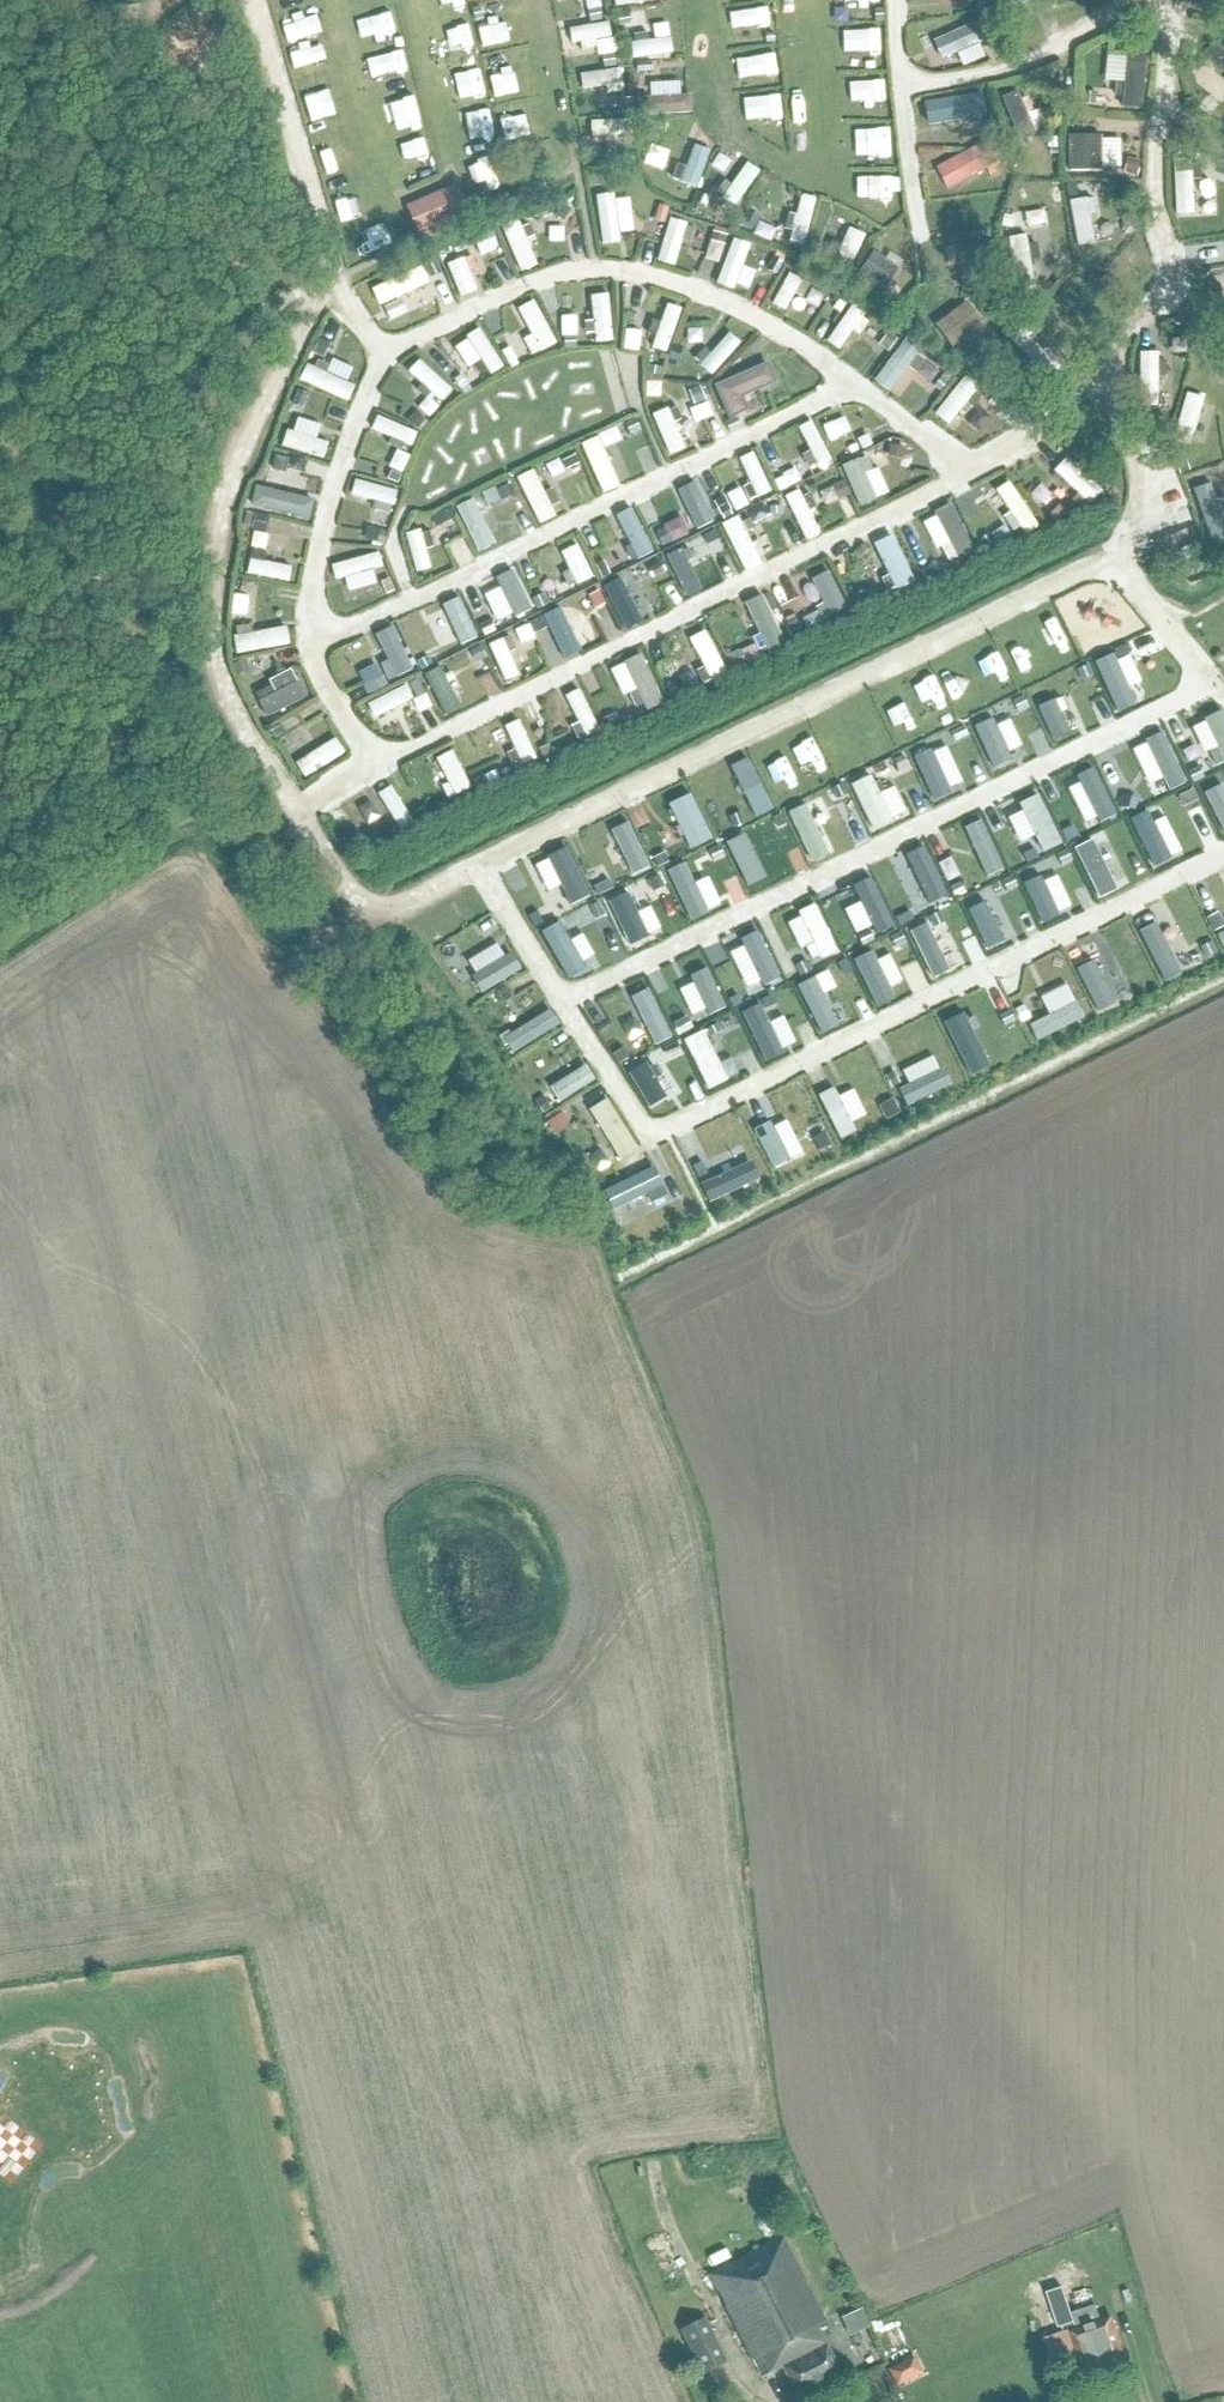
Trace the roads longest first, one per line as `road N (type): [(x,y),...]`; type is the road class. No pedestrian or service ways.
road 1 (track): [(0,431),(258,826),(300,830)]
road 2 (track): [(0,936),(161,829),(203,821),(240,796)]

